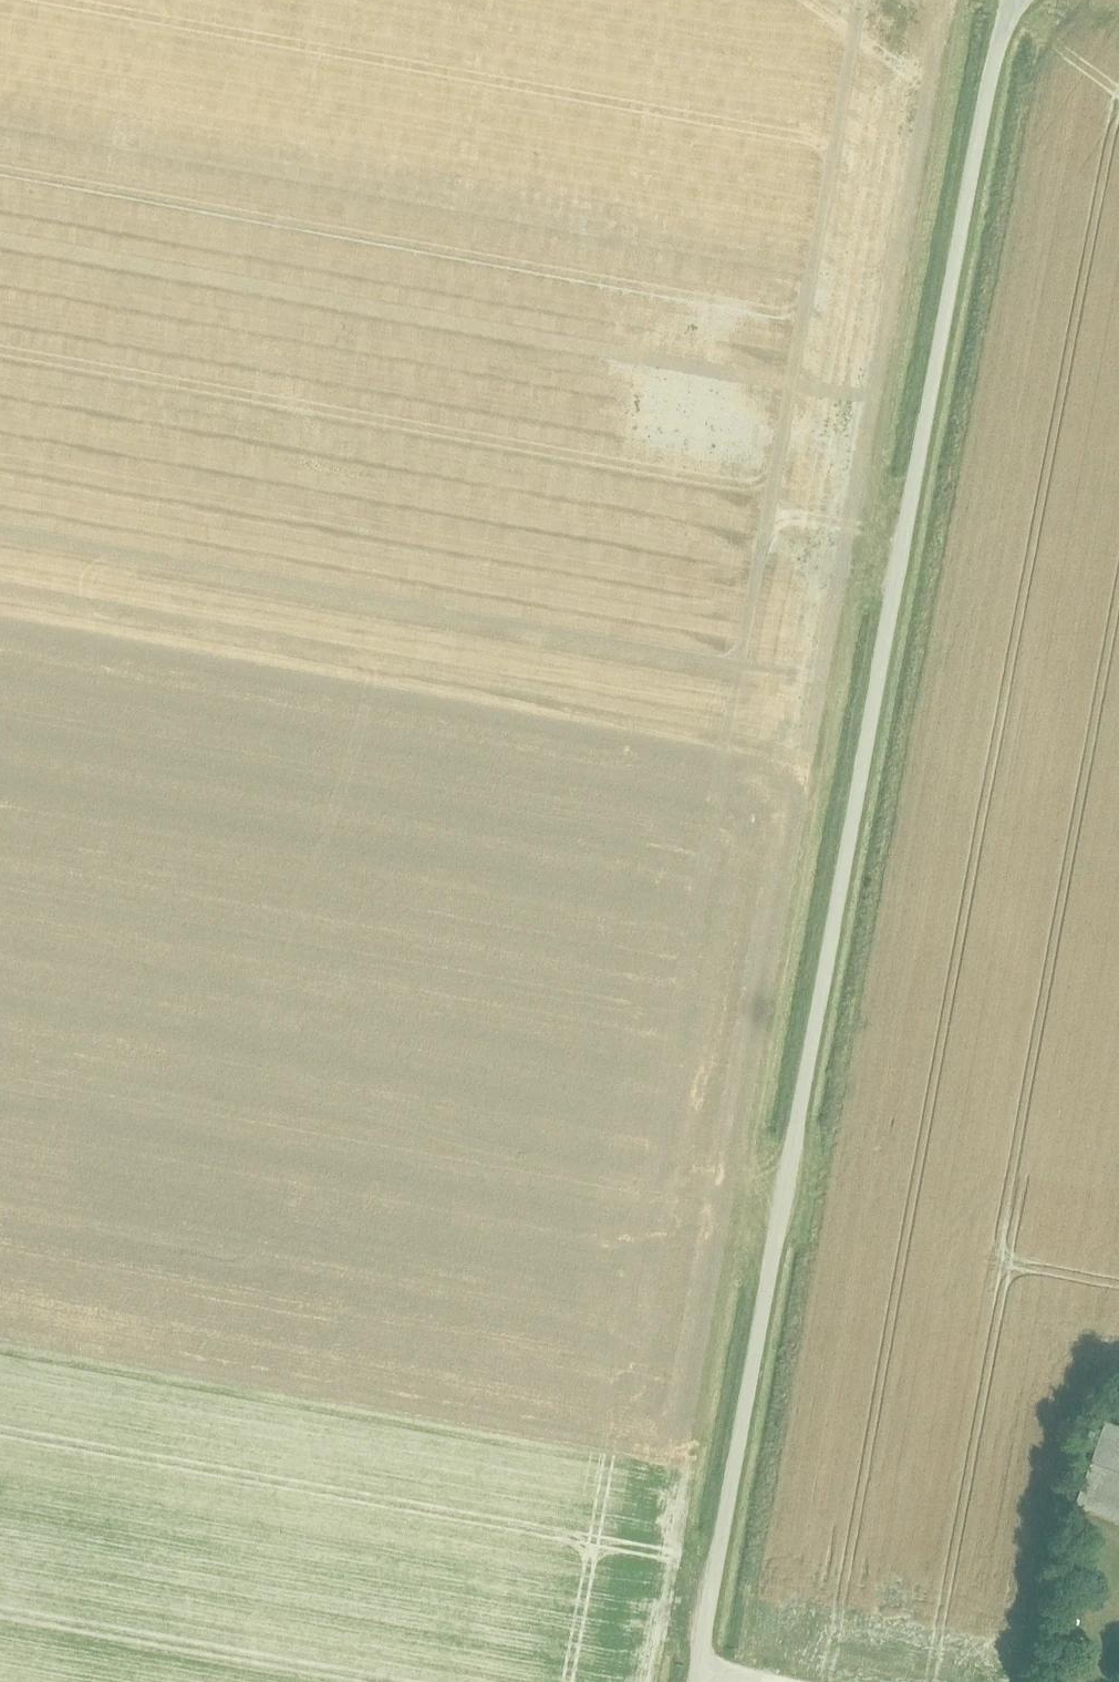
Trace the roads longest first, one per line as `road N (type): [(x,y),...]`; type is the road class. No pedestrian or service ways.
road 1 (unclassified): [(691,1681),(998,47),(1014,0)]

